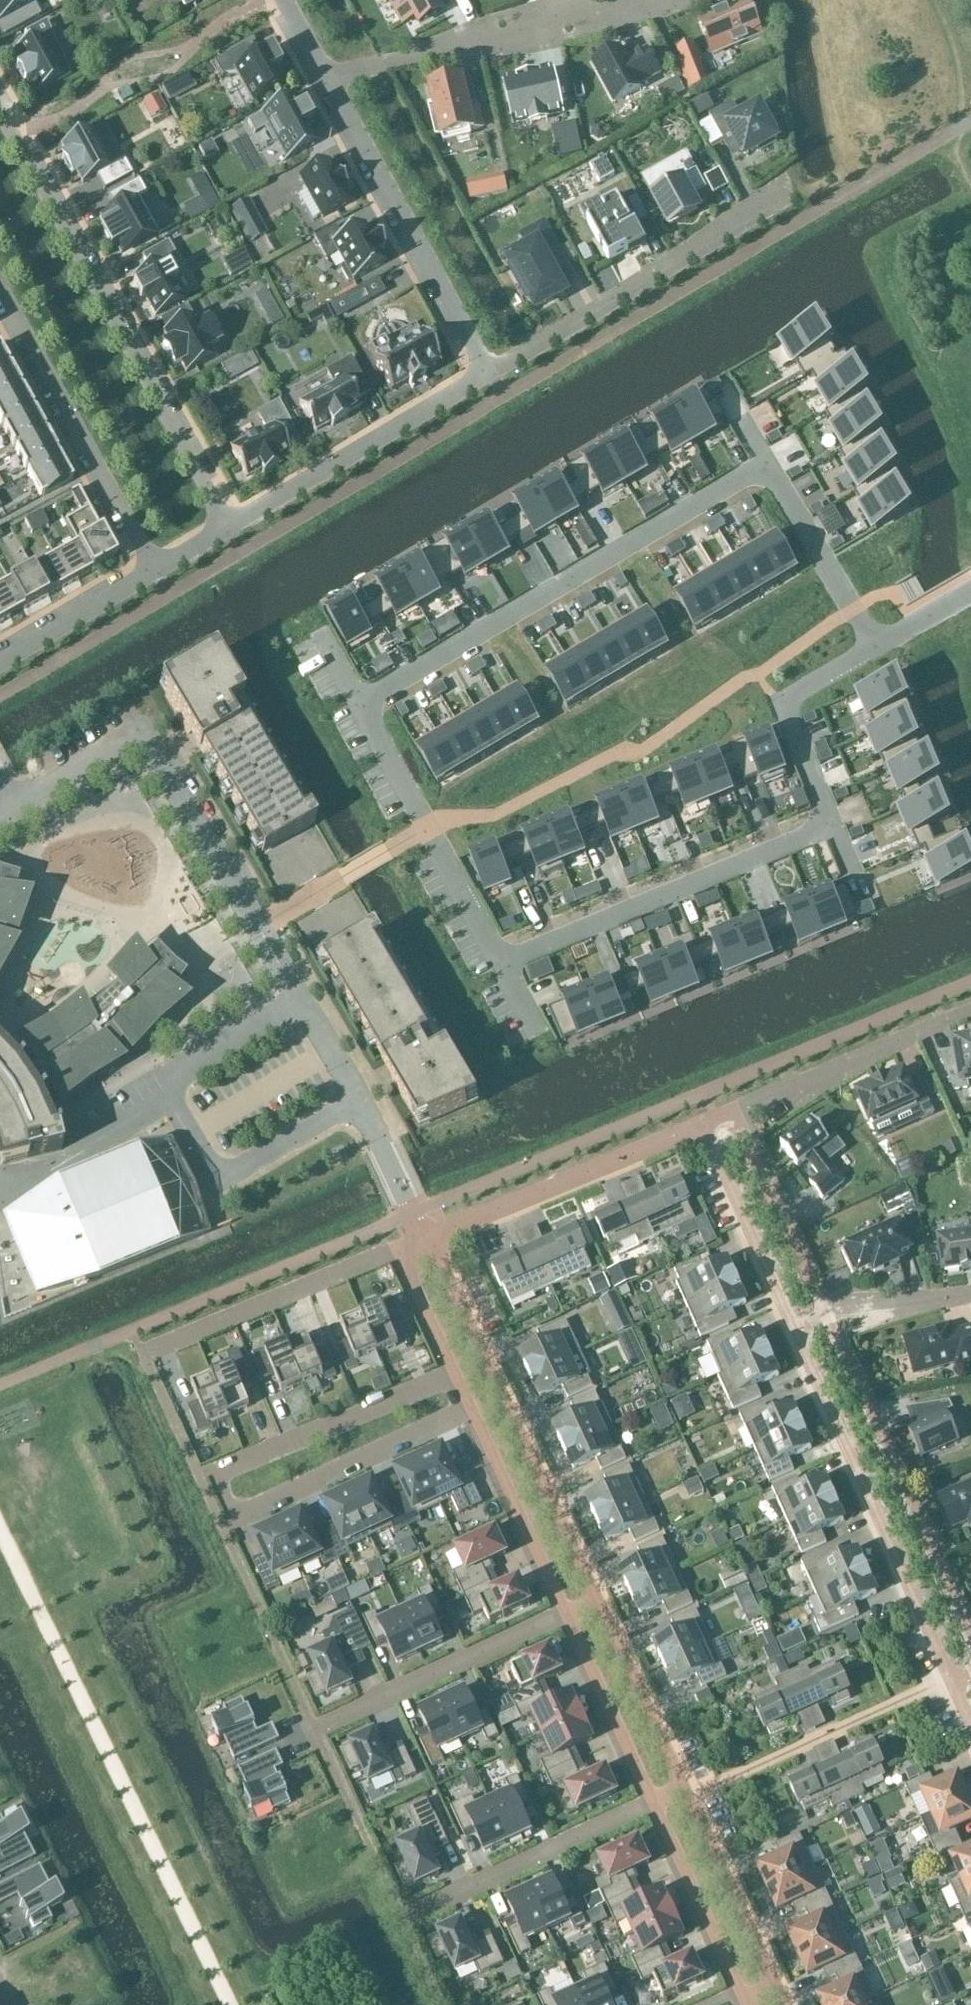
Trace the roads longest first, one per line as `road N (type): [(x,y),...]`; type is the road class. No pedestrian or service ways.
road 1 (residential): [(766,463),(361,704),(502,964),(833,827),(783,701),(876,646)]
road 2 (residential): [(11,808),(141,732),(342,1067),(424,1237)]
road 3 (residential): [(228,529),(0,114)]
road 4 (residential): [(597,1598),(424,1237)]
road 5 (residential): [(951,1681),(795,1333)]
road 6 (residential): [(827,1318),(970,1640)]
road 7 (residential): [(489,374),(786,190)]
road 8 (residential): [(328,79),(489,374)]
road 9 (residential): [(328,79),(652,0)]
road 10 (residential): [(0,288),(156,572)]
road 11 (residential): [(489,374),(228,529)]
road 12 (residential): [(703,1127),(424,1237)]
road 13 (residential): [(691,1798),(951,1681)]
road 14 (residential): [(143,1353),(399,1249)]
road 15 (residential): [(654,1802),(404,1919)]
road 16 (residential): [(473,1411),(222,1525)]
road 17 (residential): [(199,1475),(455,1373)]
road 18 (residential): [(565,1613),(317,1729)]
road 19 (residential): [(733,1114),(970,1011)]
road 20 (residential): [(795,1333),(703,1127)]
road 21 (residential): [(222,1525),(317,1729)]
road 22 (residential): [(733,1114),(827,1318)]
road 23 (residential): [(473,1411),(565,1613)]
road 24 (residential): [(654,1802),(746,1999)]
road 25 (residential): [(766,463),(876,646)]
road 26 (residential): [(317,1729),(404,1919)]
road 27 (residential): [(565,1613),(654,1802)]
road 28 (residential): [(686,1787),(597,1598)]
road 29 (residential): [(777,1984),(691,1798)]
road 30 (residential): [(156,572),(0,664)]
road 31 (residential): [(827,1318),(970,1295)]
road 32 (residential): [(399,1249),(455,1373)]
road 33 (residential): [(143,1353),(199,1475)]

